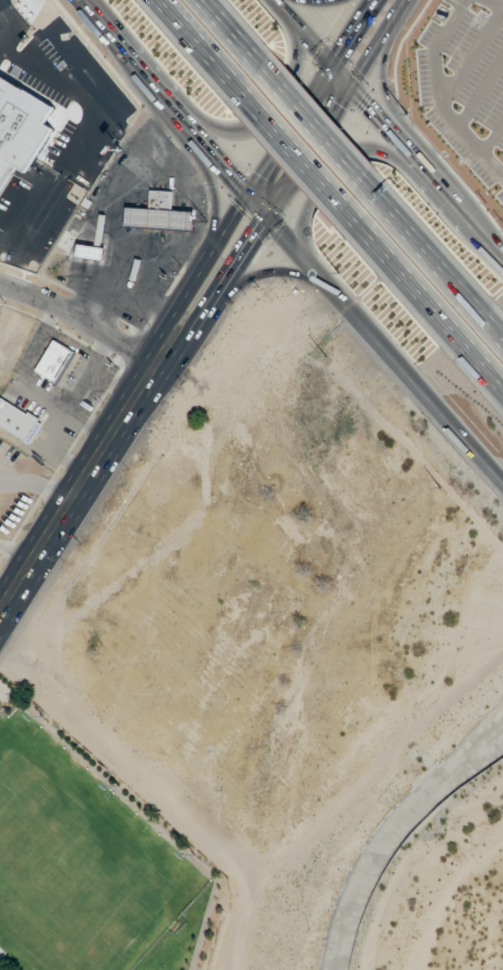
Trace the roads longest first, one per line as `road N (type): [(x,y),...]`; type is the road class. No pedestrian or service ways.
road 1 (secondary): [(83,0),(502,481)]
road 2 (secondary): [(502,258),(275,0)]
road 3 (secondary): [(0,617),(157,365)]
road 4 (secondary): [(163,95),(225,128),(242,130),(269,114),(299,59),(299,41),(274,0)]
road 5 (motorway): [(348,219),(502,396)]
road 6 (secondary): [(374,0),(249,193)]
road 7 (secondary): [(424,166),(389,151),(356,152),(320,184),(304,230),(328,285)]
road 8 (secondary): [(266,215),(390,30)]
road 9 (motorway): [(502,329),(371,181)]
road 10 (secondary): [(249,193),(175,313),(157,365)]
road 11 (secondary): [(157,365),(196,326),(266,215)]
road 12 (secondary): [(163,95),(209,167),(218,216),(210,258)]
road 13 (residential): [(0,283),(75,313),(157,365)]
road 14 (motorway): [(250,103),(348,219)]
road 15 (motorway): [(371,181),(271,67)]
road 16 (secondary): [(424,166),(392,116),(384,71),(390,30)]
road 17 (motorway): [(158,0),(250,103)]
road 18 (secondary): [(214,298),(283,272),(328,285)]

